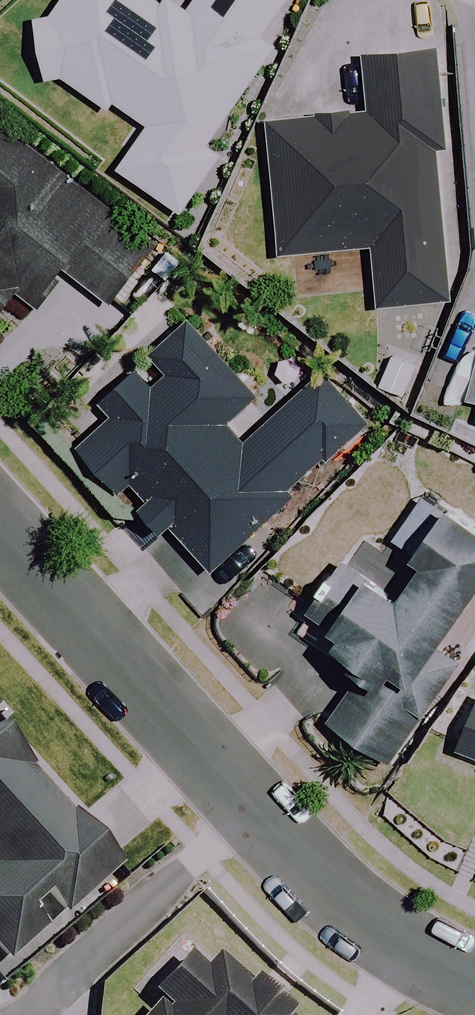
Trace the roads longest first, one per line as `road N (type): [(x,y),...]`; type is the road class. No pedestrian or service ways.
road 1 (residential): [(474,987),(397,940),(247,804),(0,527)]

